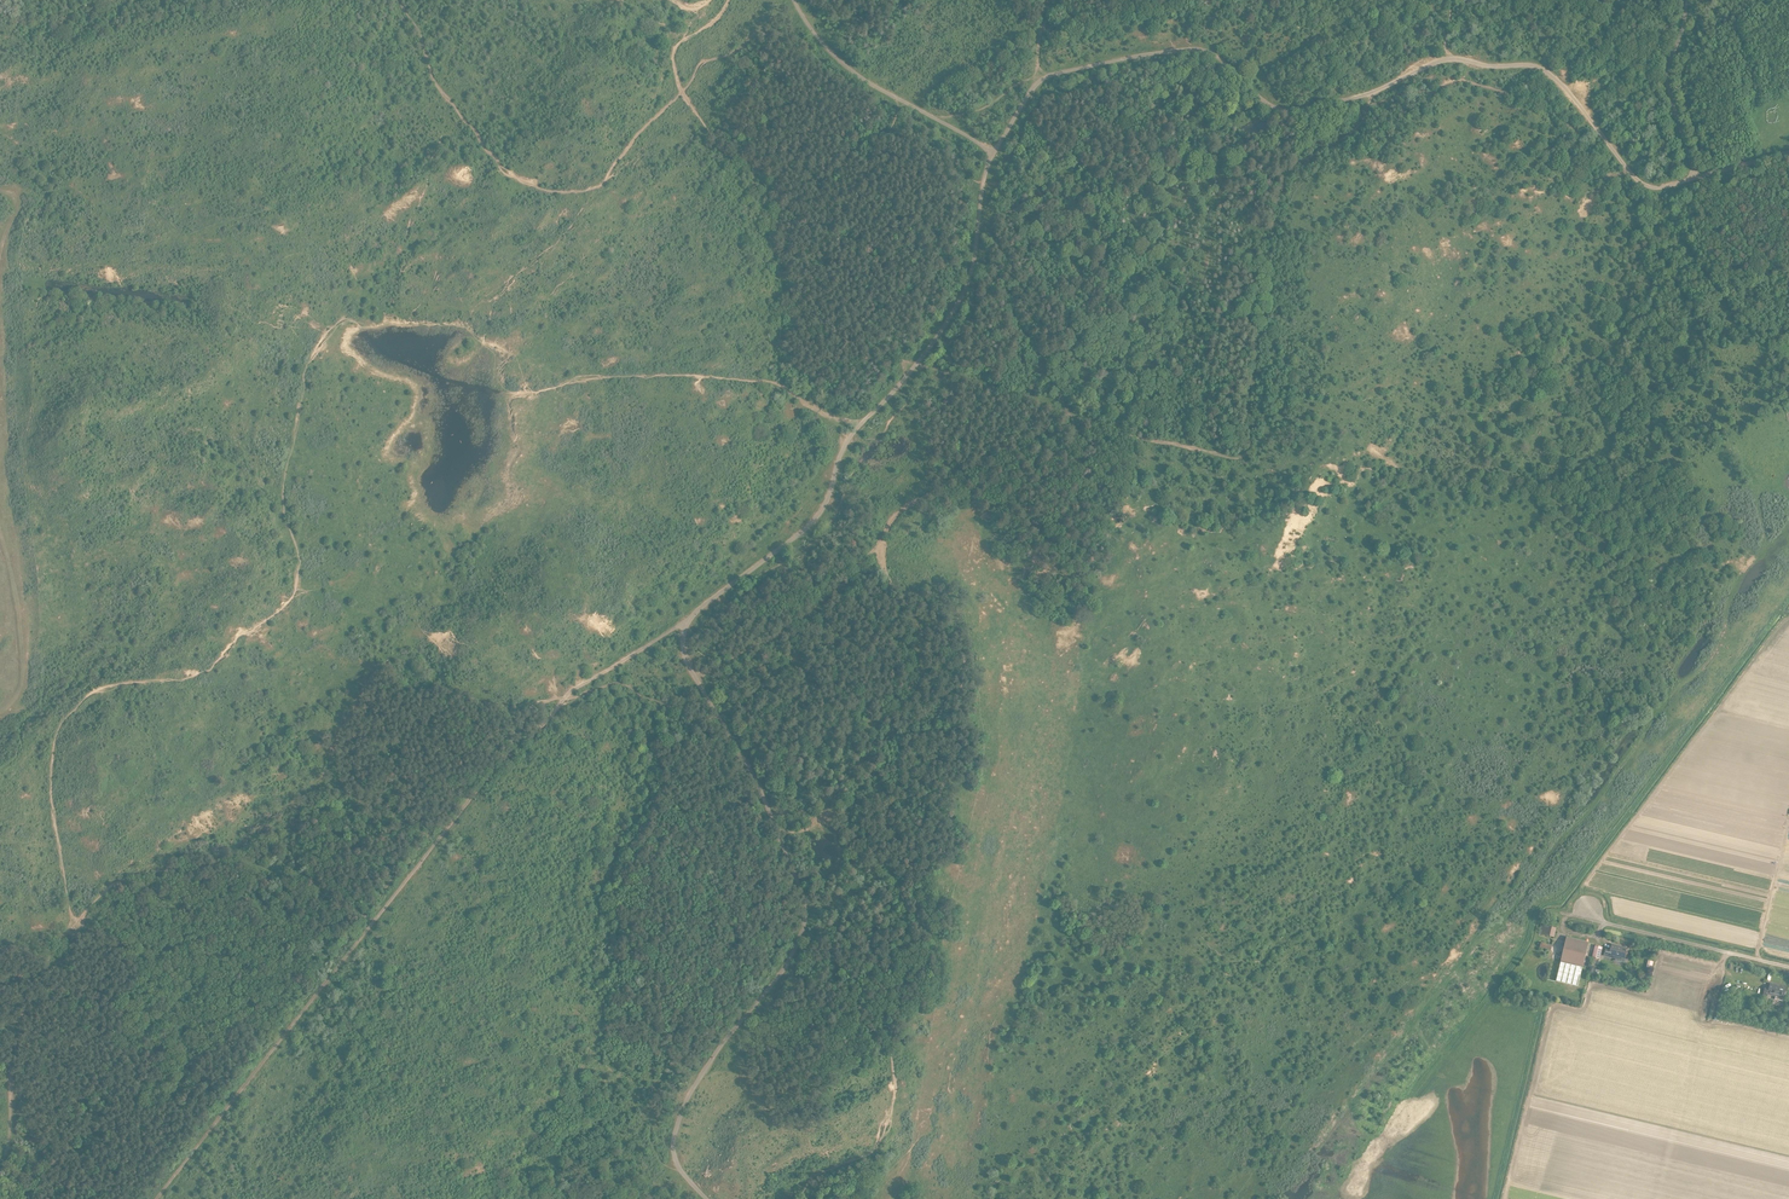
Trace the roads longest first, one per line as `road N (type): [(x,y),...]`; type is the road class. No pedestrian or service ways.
road 1 (track): [(0,716),(11,706),(18,669),(0,466)]
road 2 (track): [(1727,952),(1665,1198)]
road 3 (track): [(1580,895),(1723,709)]
road 4 (track): [(1655,1198),(1711,973)]
road 5 (unclassified): [(1788,967),(1585,916),(1580,895)]
road 6 (track): [(1788,616),(1722,703),(1788,726)]
road 7 (track): [(1756,959),(1788,825)]

